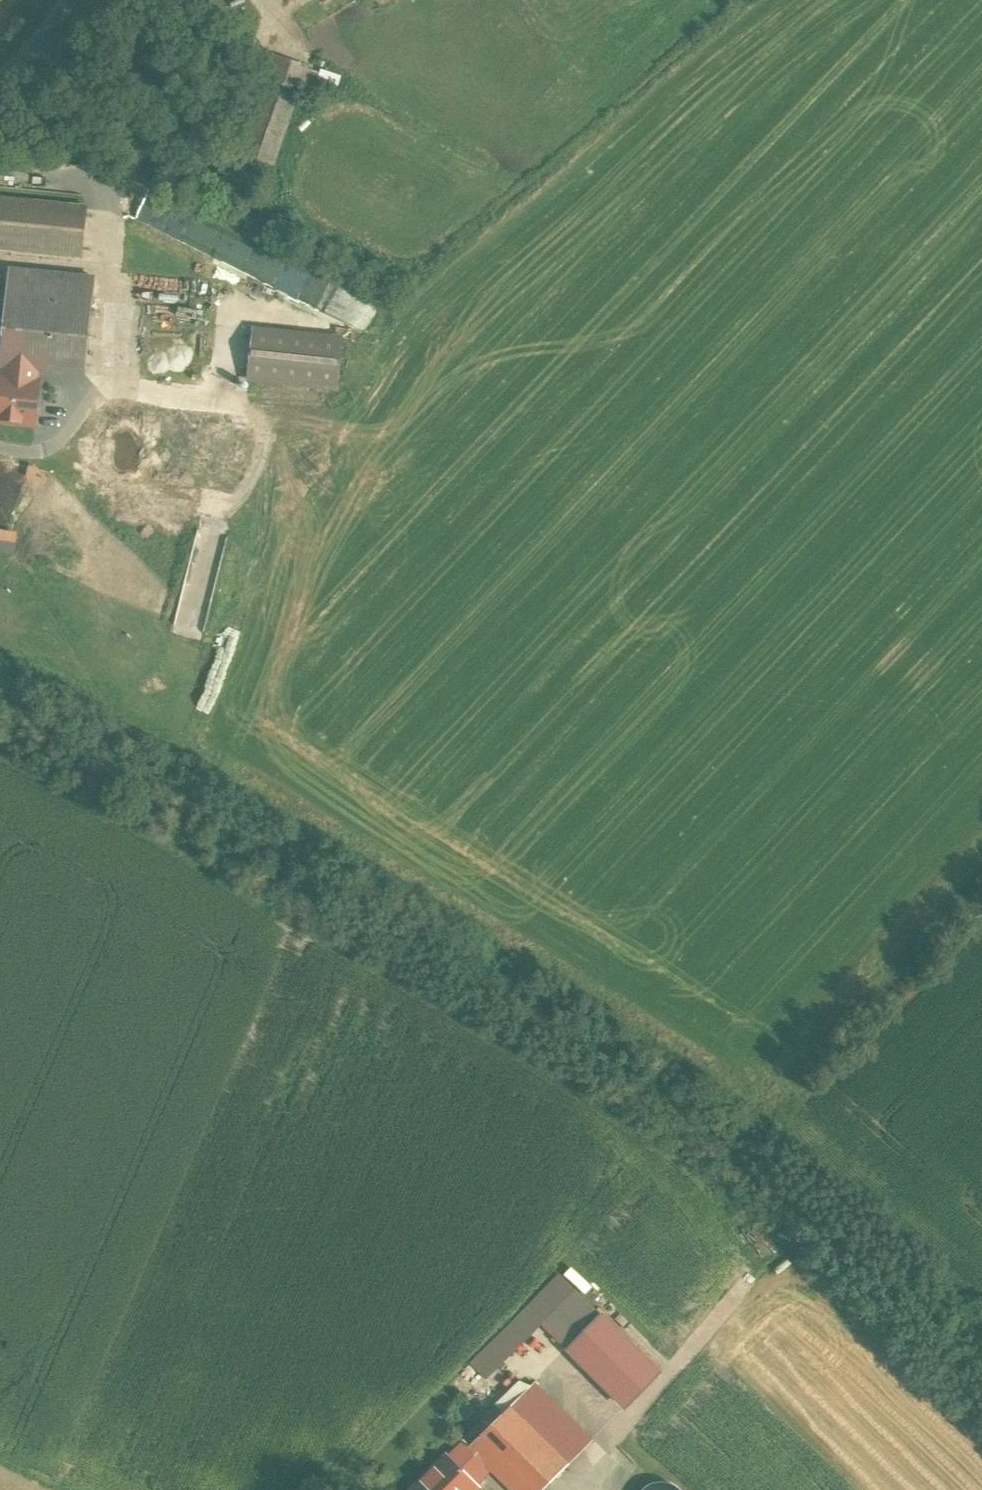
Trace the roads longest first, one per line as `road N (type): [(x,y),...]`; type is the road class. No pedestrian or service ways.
road 1 (track): [(43,36),(91,143),(88,176)]

